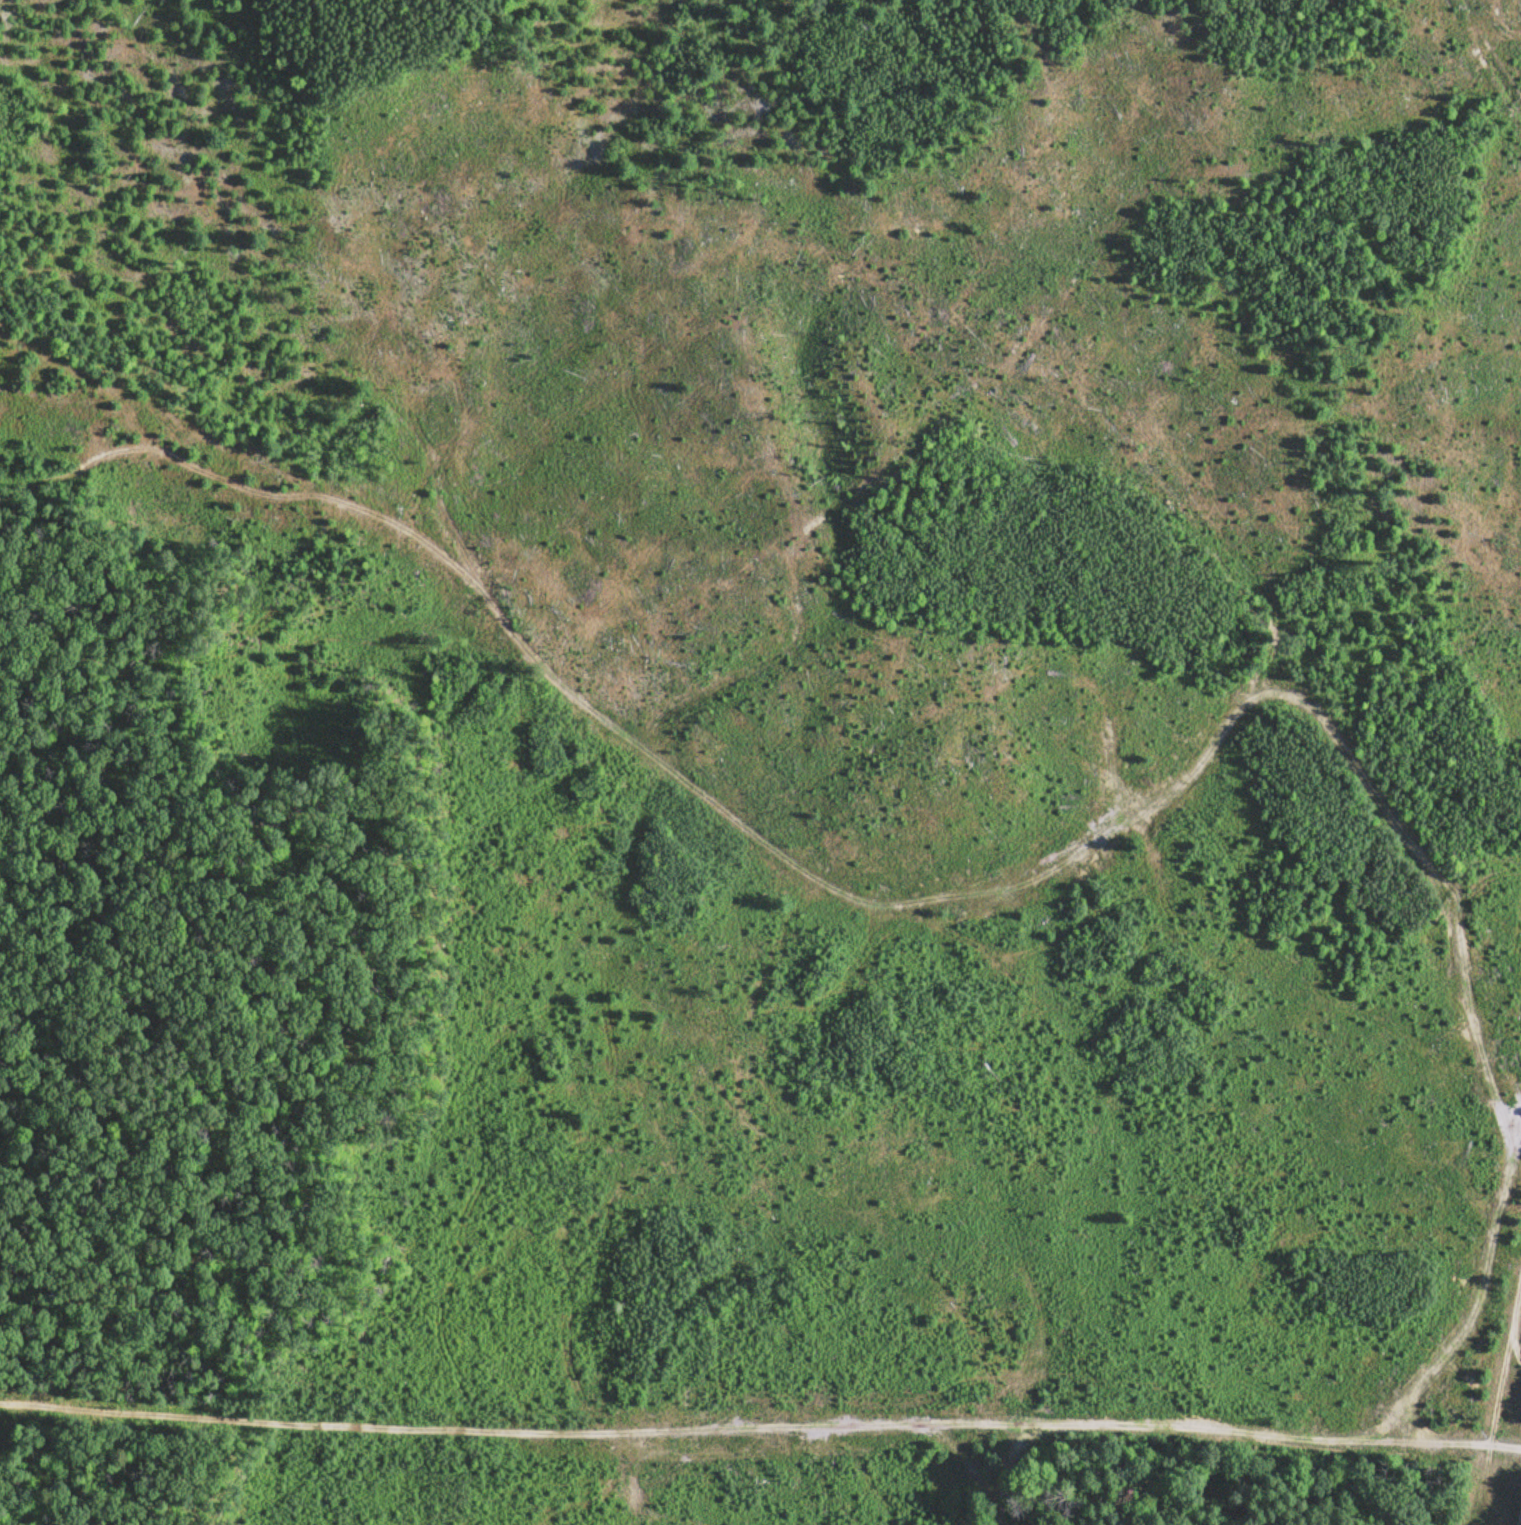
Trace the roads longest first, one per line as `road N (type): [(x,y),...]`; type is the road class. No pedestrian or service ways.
road 1 (track): [(0,1401),(465,1434),(1143,1430),(1520,1455)]

